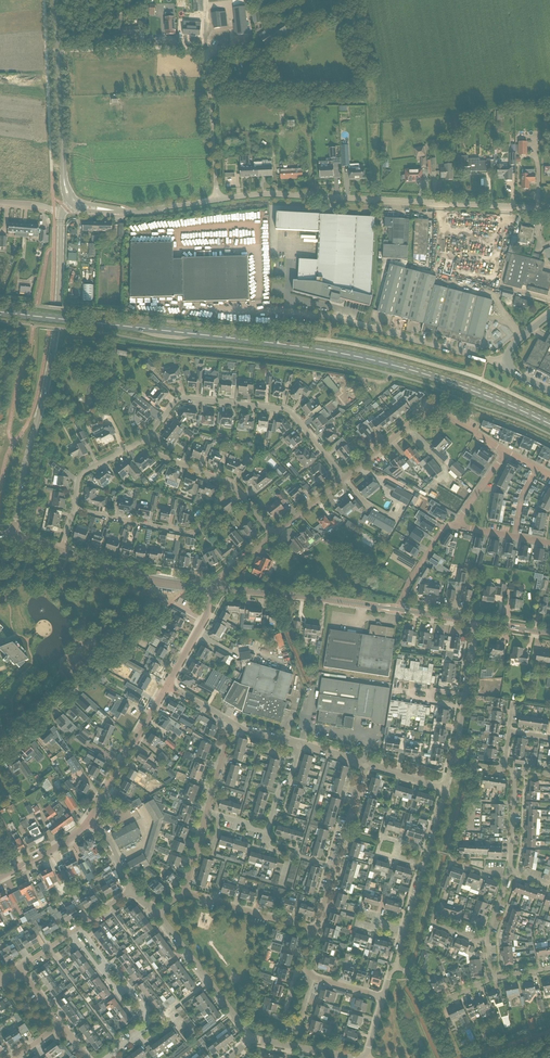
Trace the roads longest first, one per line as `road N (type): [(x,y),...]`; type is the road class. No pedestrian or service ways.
road 1 (primary): [(549,425),(477,392),(347,354),(61,319)]
road 2 (tertiary): [(549,215),(274,194),(219,200)]
road 3 (tertiary): [(12,536),(55,333),(62,213)]
road 4 (tertiary): [(476,622),(212,588)]
road 5 (residential): [(144,439),(182,398),(281,408),(346,479)]
road 6 (unclassified): [(507,363),(325,315),(273,310)]
road 7 (residential): [(346,479),(430,413),(506,452)]
road 8 (residential): [(79,927),(107,963),(101,968),(121,993),(127,988),(147,1021),(105,1057)]
road 9 (residential): [(75,508),(190,533),(231,485)]
road 10 (residential): [(219,200),(208,25)]
road 11 (unclassified): [(251,1039),(157,912)]
road 12 (tertiary): [(212,588),(154,581),(60,550)]
road 13 (tertiary): [(90,820),(166,685)]
road 14 (residential): [(316,931),(183,892)]
road 15 (tertiary): [(64,182),(58,52)]
road 16 (residential): [(313,977),(299,1026),(282,1020),(295,975),(308,971)]
road 17 (residential): [(396,967),(412,974),(433,1006),(492,979)]

